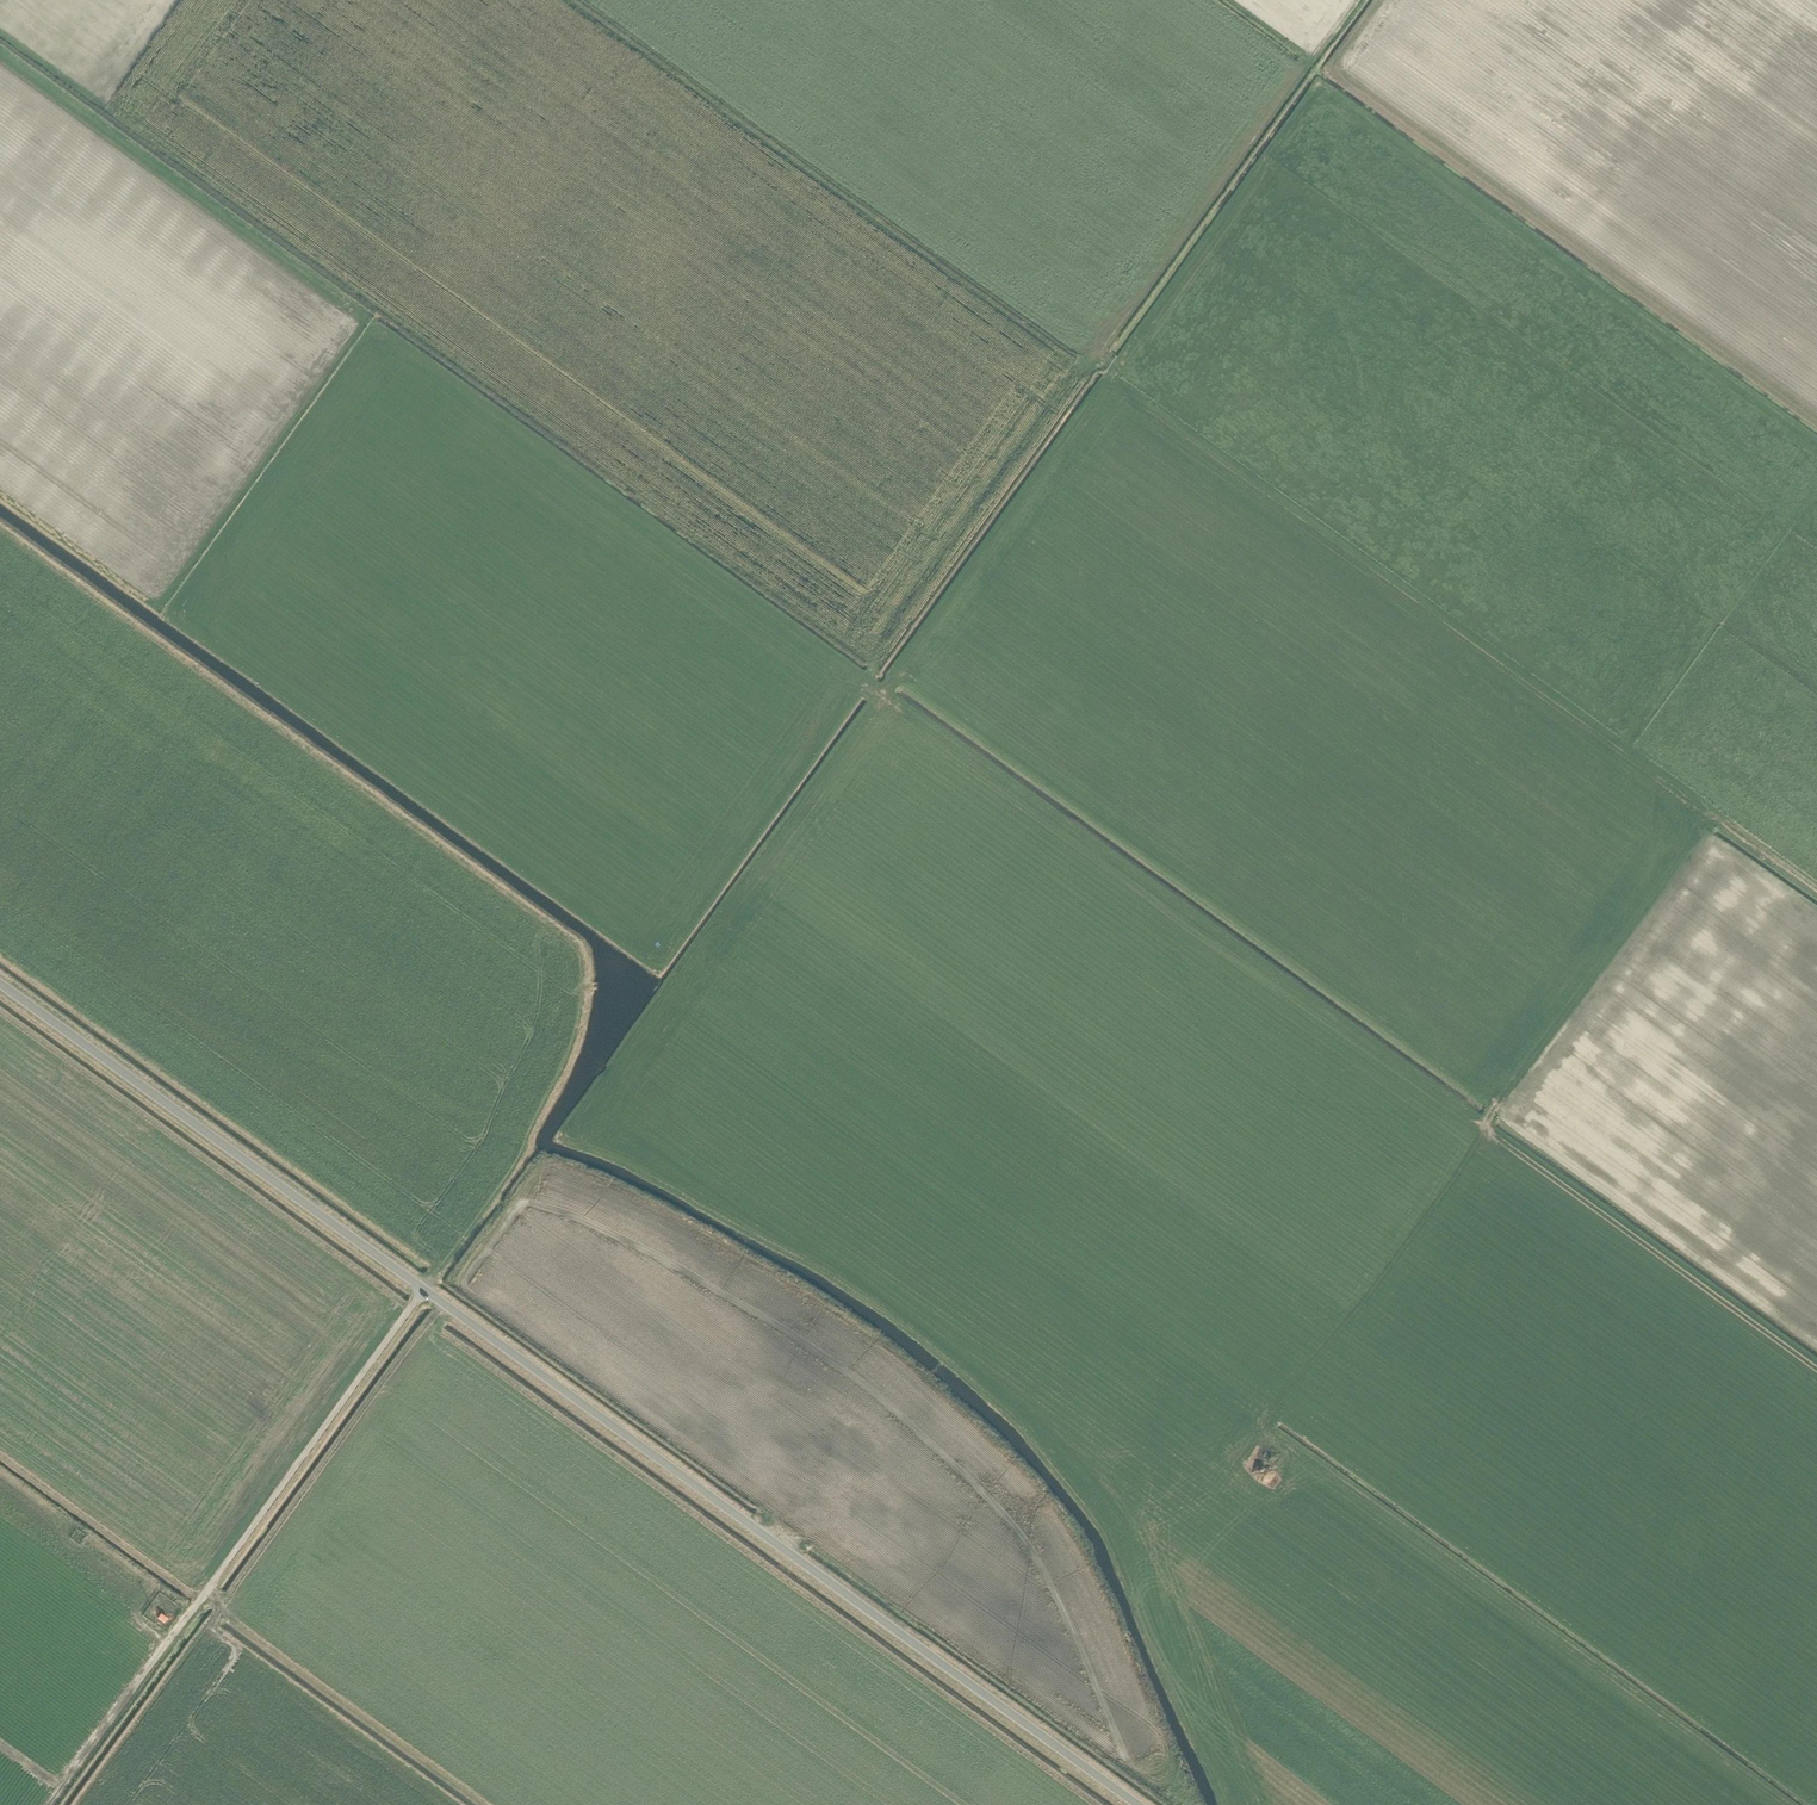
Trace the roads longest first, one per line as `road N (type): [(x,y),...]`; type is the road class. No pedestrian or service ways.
road 1 (tertiary): [(1139,1804),(0,984)]

